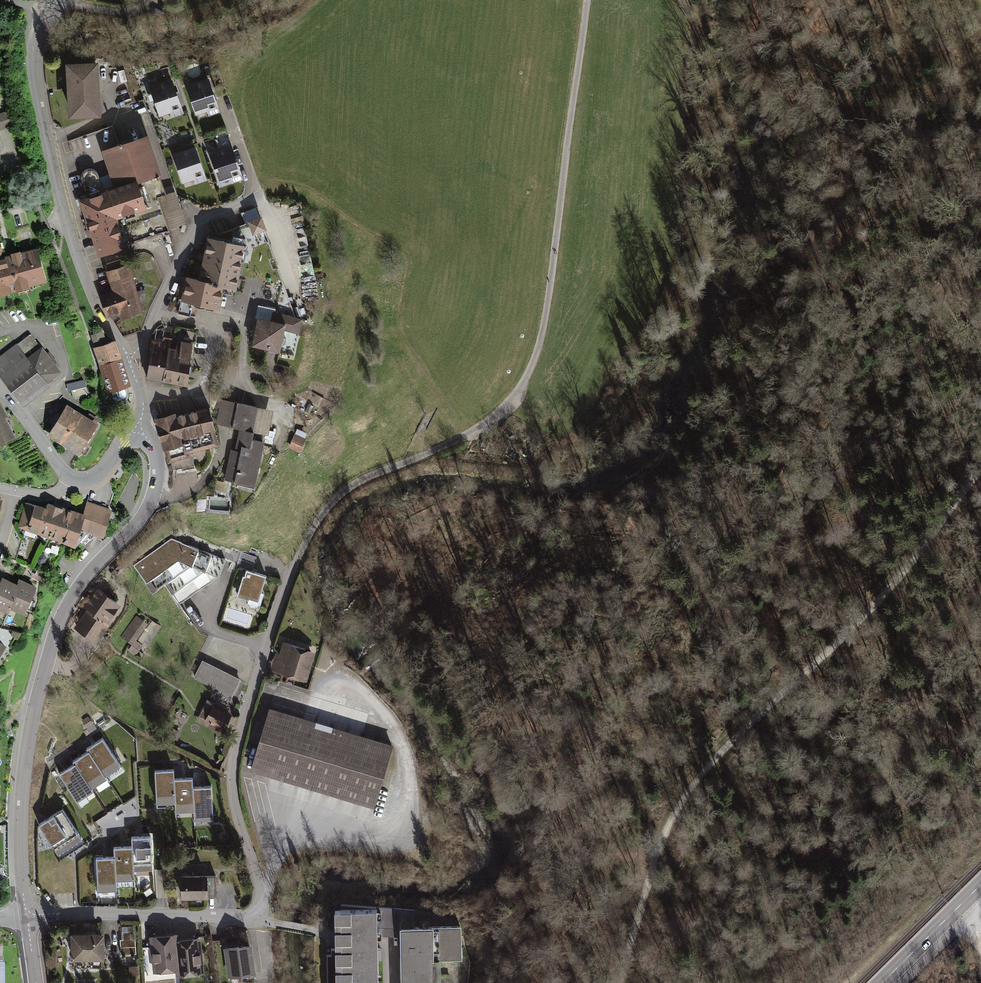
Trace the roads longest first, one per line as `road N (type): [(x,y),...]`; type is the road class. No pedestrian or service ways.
road 1 (unclassified): [(566,146),(541,339),(528,374),(490,418),(346,488),(321,511),(268,636)]
road 2 (track): [(980,466),(685,797),(657,853),(581,854)]
road 3 (residential): [(27,916),(20,821),(31,720),(63,612),(153,495),(155,450),(135,427)]
road 4 (residential): [(268,636),(231,785),(261,906),(241,918),(27,916)]
road 5 (residential): [(46,13),(33,59),(65,215),(98,313),(127,358)]
road 6 (residential): [(222,99),(252,196),(197,218),(145,336),(127,358)]
road 7 (residential): [(587,0),(566,146)]
road 8 (primary): [(980,885),(882,982)]
road 9 (track): [(657,853),(621,982)]

